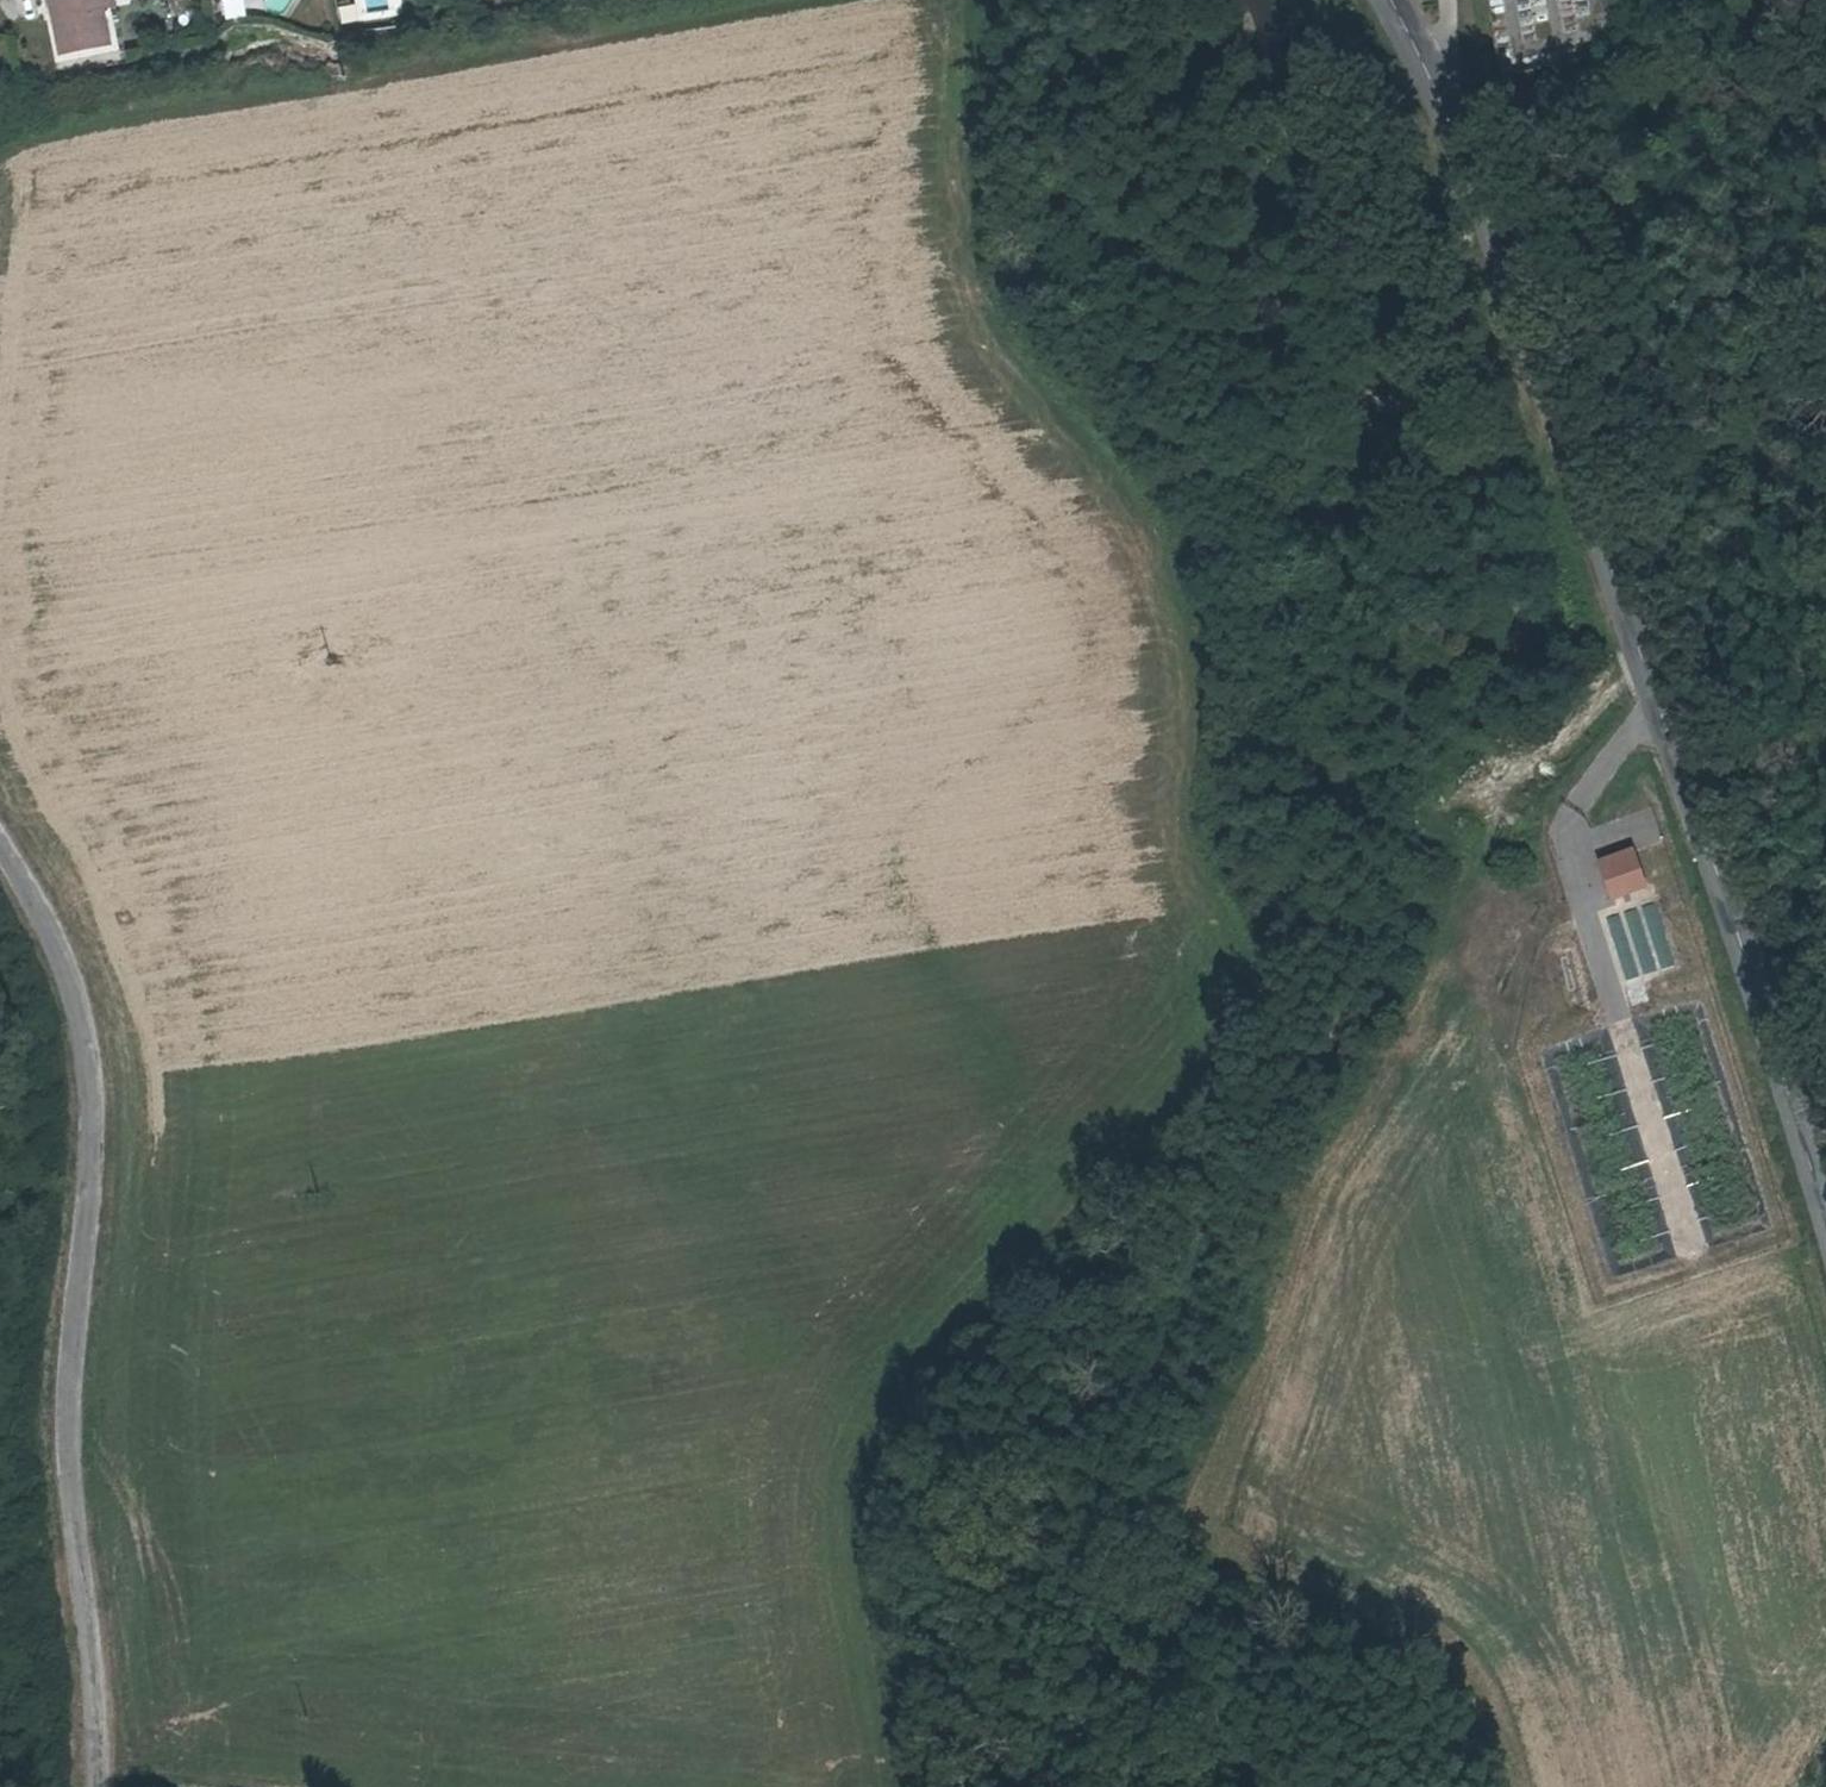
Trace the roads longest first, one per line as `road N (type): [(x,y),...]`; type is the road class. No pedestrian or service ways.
road 1 (tertiary): [(1394,0),(1496,215),(1825,1230)]
road 2 (unclassified): [(94,1786),(67,1445),(66,1326),(92,1120),(82,1033),(52,947),(0,851)]

